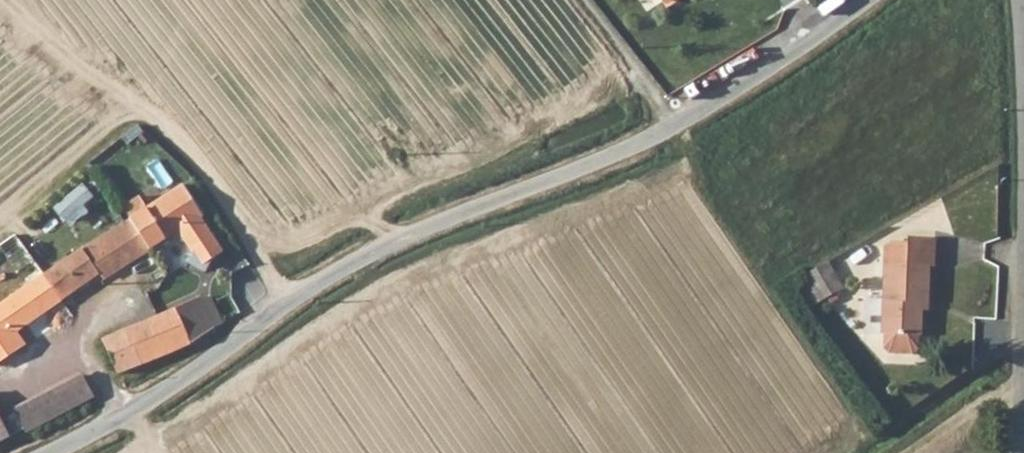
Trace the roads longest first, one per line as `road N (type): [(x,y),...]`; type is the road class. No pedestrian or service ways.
road 1 (unclassified): [(41,452),(133,411),(384,246),(593,166),(709,106),(864,0)]

